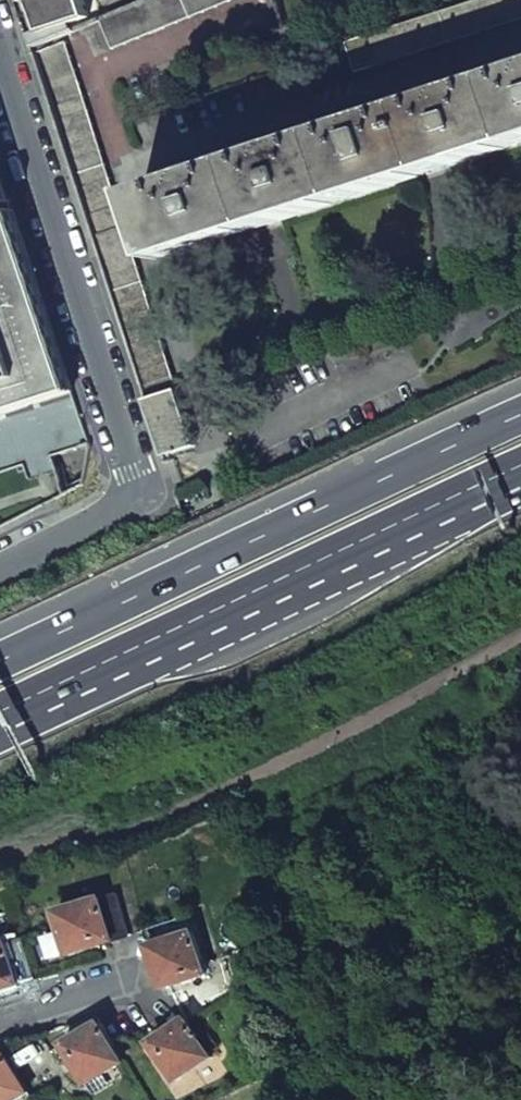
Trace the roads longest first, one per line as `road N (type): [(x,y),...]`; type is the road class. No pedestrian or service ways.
road 1 (residential): [(0,572),(127,504),(138,488),(0,59)]
road 2 (trunk): [(520,414),(0,660)]
road 3 (trunk): [(0,715),(520,473)]
road 4 (residential): [(0,1018),(135,965)]

